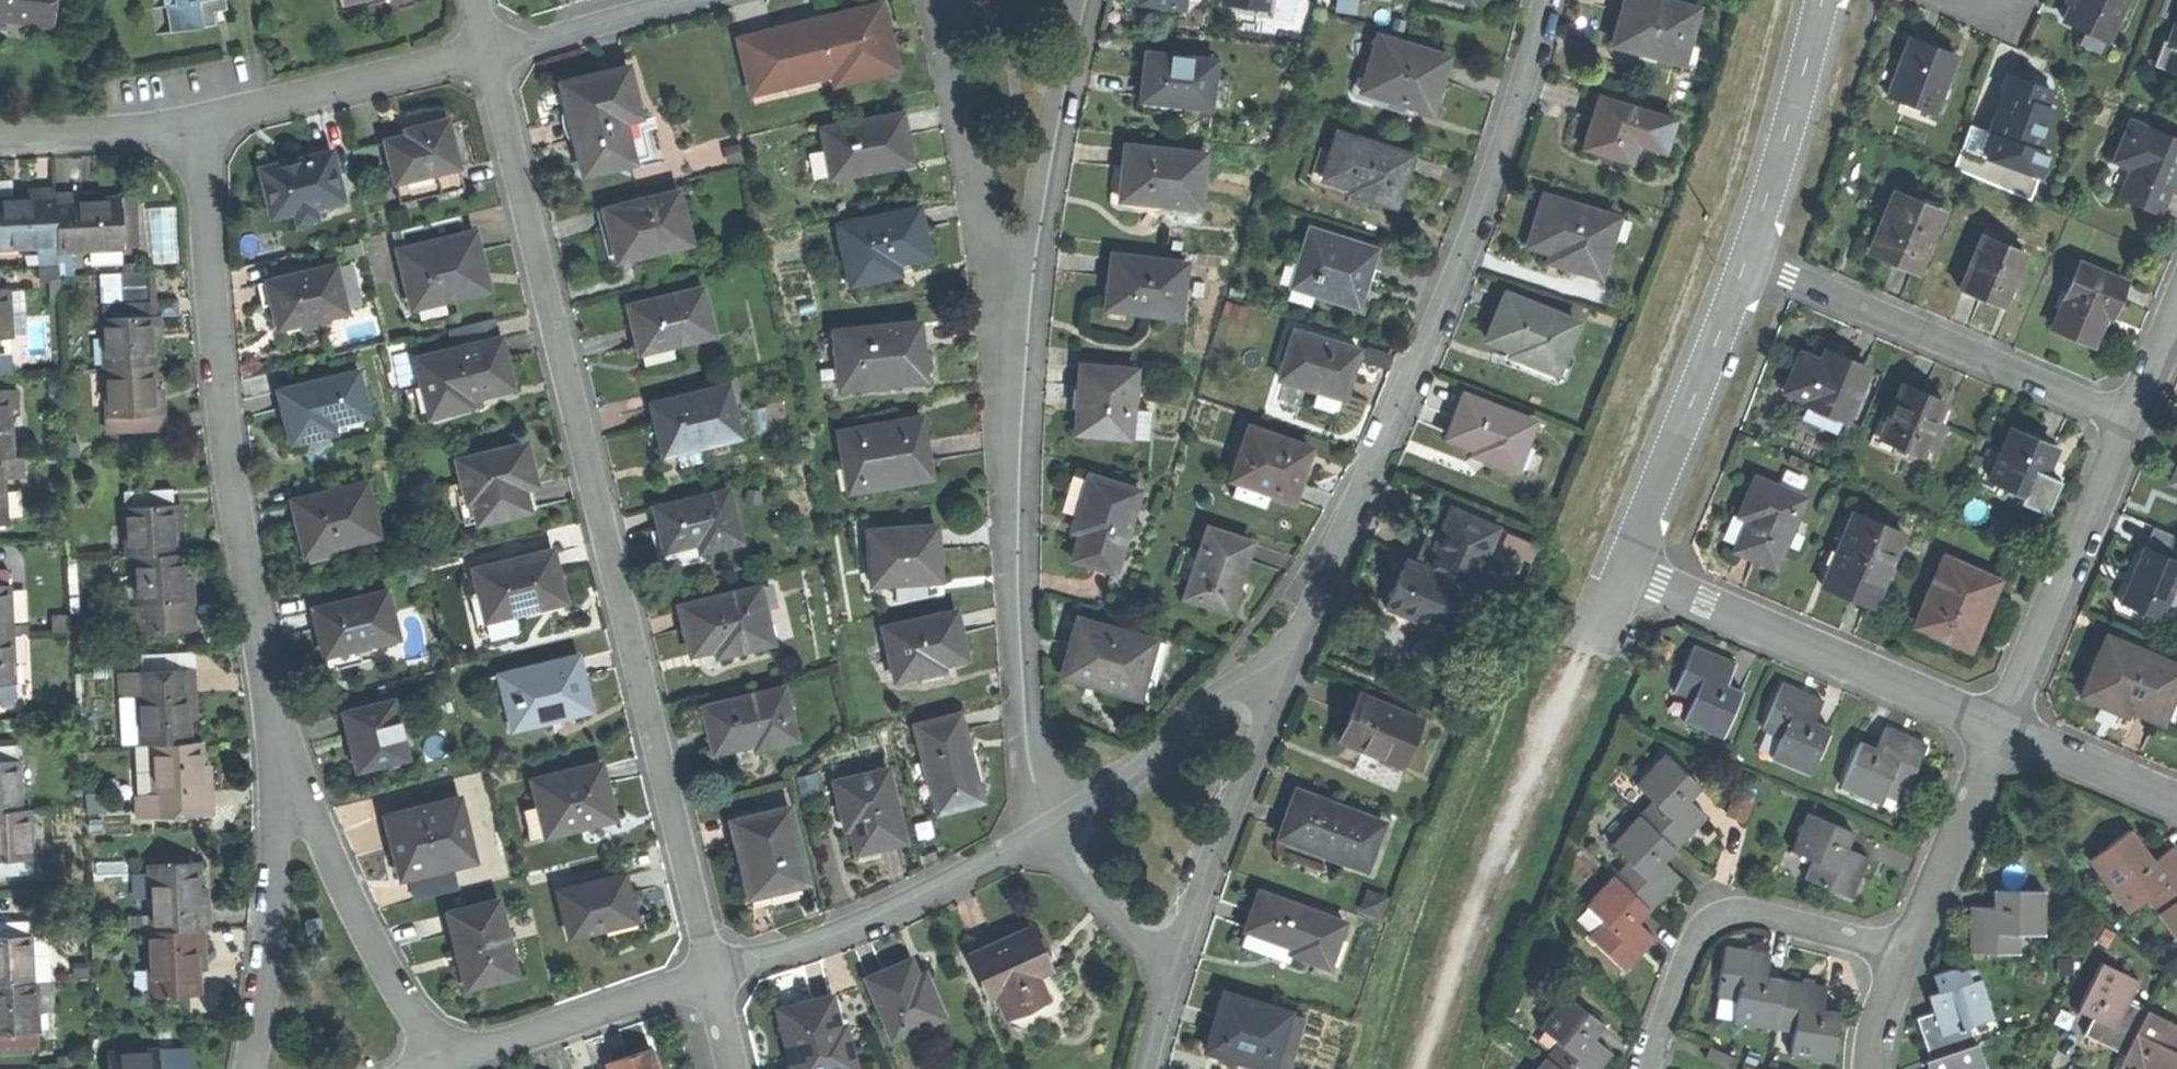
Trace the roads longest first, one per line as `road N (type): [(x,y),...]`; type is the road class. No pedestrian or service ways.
road 1 (residential): [(485,52),(710,974)]
road 2 (residential): [(1547,0),(1487,191),(1281,668)]
road 3 (residential): [(203,122),(213,319),(238,524),(289,777)]
road 4 (residential): [(1021,304),(1021,671),(1033,771),(1053,832)]
road 5 (track): [(1589,653),(1423,1068)]
road 6 (residential): [(2135,415),(1751,259)]
road 7 (residential): [(1625,570),(2001,721)]
road 8 (residential): [(1053,832),(832,940),(710,974)]
road 9 (residential): [(1909,952),(1750,909),(1714,921),(1686,953),(1648,1068)]
road 10 (residential): [(1751,259),(1625,570)]
road 11 (residential): [(2001,721),(2135,415)]
road 12 (residential): [(289,777),(440,1067)]
road 13 (residential): [(935,0),(985,252),(1021,304)]
road 14 (residential): [(1174,968),(1281,668)]
road 15 (residential): [(1087,0),(1021,304)]
road 16 (residential): [(248,1068),(289,777)]
road 17 (residential): [(203,122),(485,52)]
road 18 (residential): [(710,974),(440,1067)]
road 19 (residential): [(1281,668),(1228,692),(1138,776),(1053,832)]
road 20 (residential): [(1822,0),(1751,259)]
road 21 (residential): [(1909,952),(2001,721)]
road 22 (residential): [(485,52),(682,0)]
road 23 (residential): [(0,133),(203,122)]
road 24 (residential): [(2001,721),(2176,792)]
road 25 (residential): [(1174,968),(1069,873),(1053,832)]
road 26 (residential): [(1875,1068),(1876,1029),(1909,952)]

